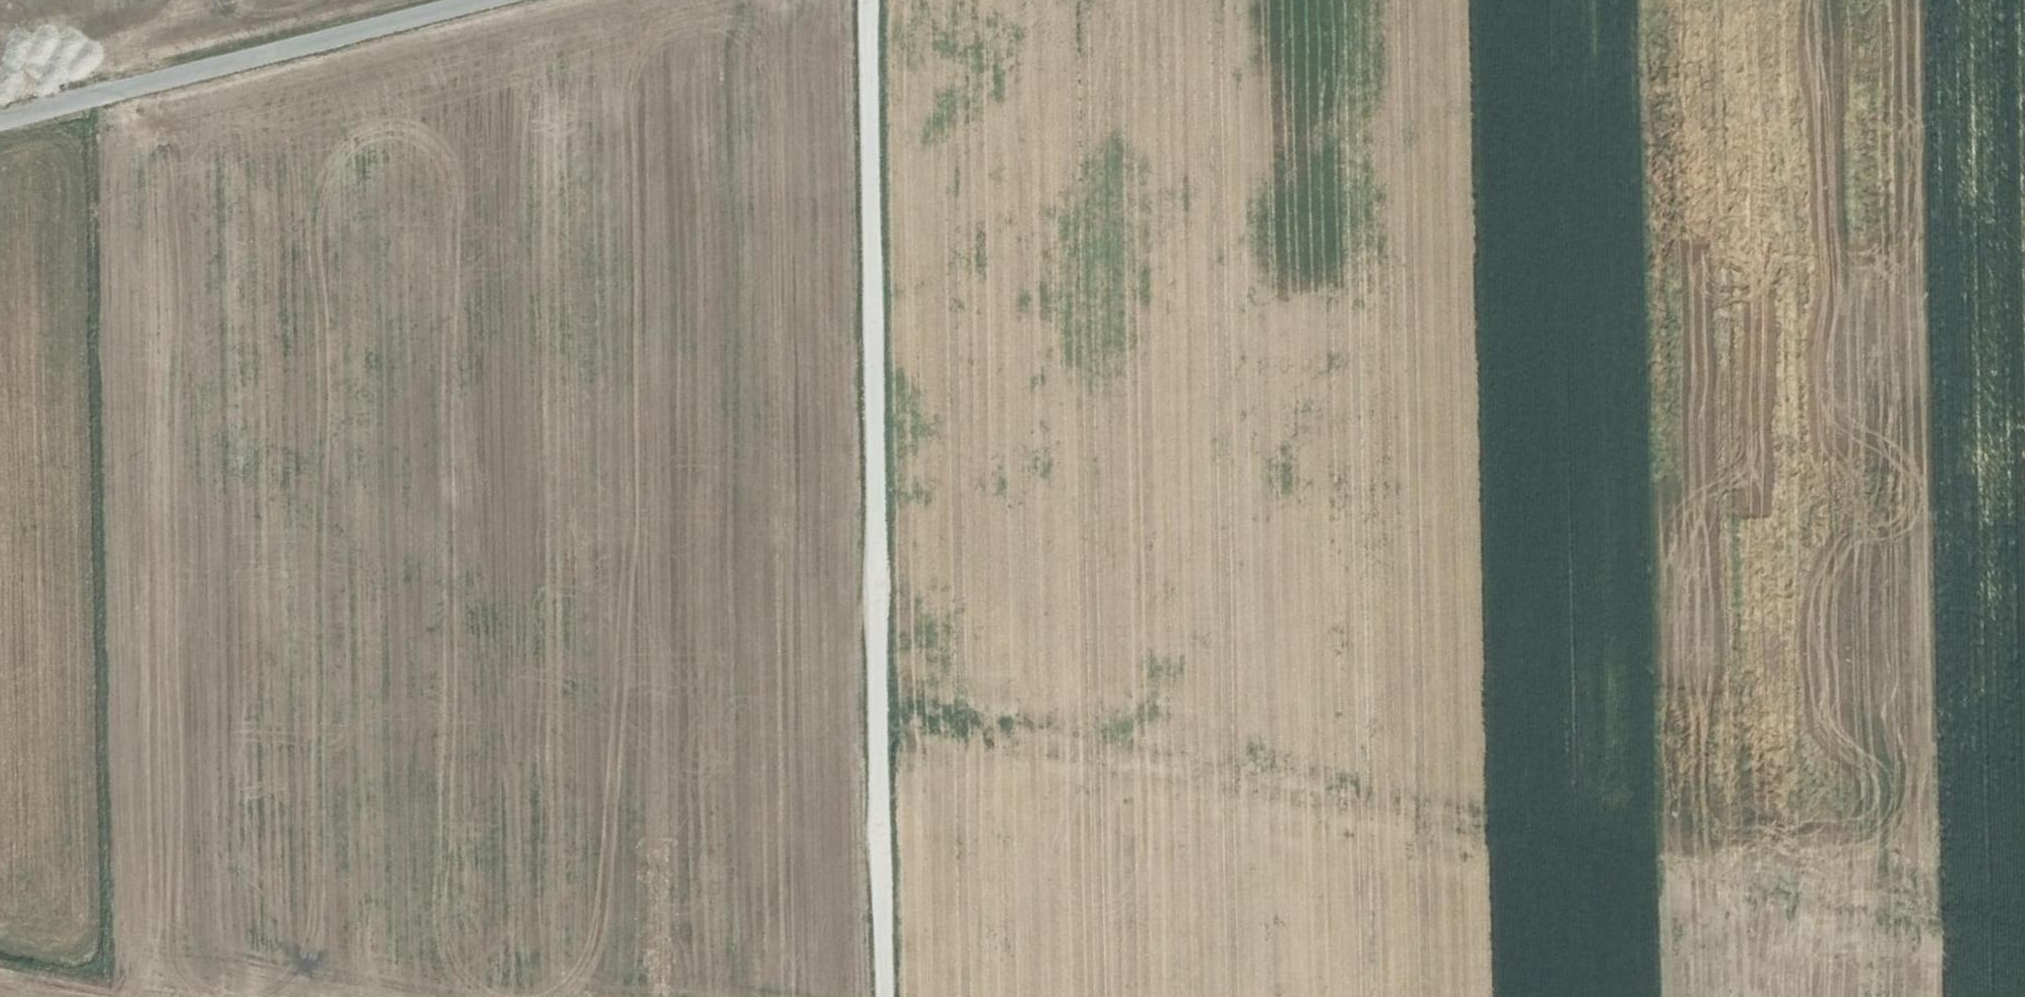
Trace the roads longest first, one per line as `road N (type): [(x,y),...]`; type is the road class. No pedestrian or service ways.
road 1 (track): [(865,0),(889,996)]
road 2 (track): [(0,124),(484,0)]

